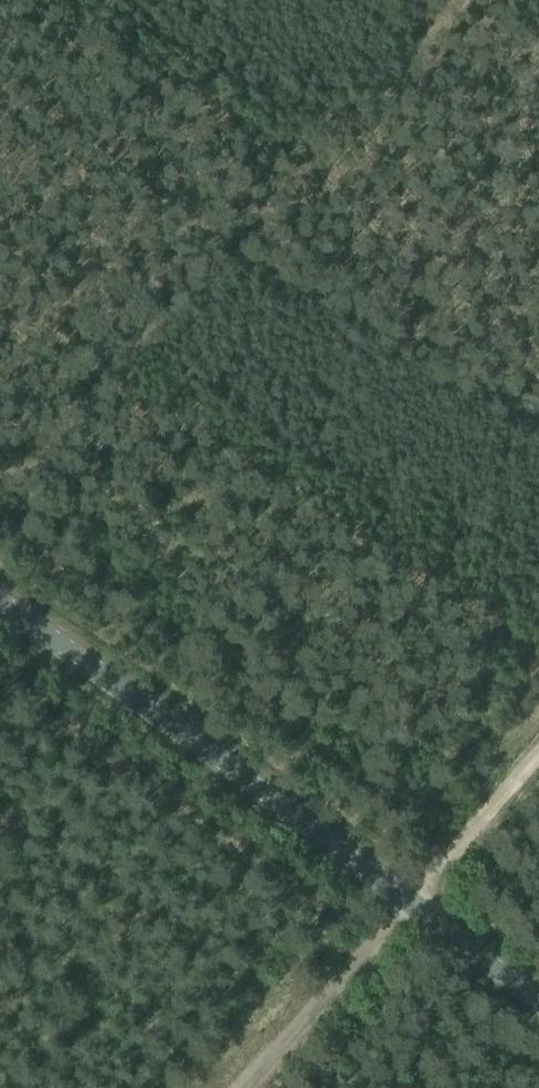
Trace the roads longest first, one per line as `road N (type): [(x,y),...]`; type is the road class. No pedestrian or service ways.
road 1 (unclassified): [(538,990),(0,597)]
road 2 (track): [(412,890),(238,1087)]
road 3 (track): [(412,890),(538,741)]

